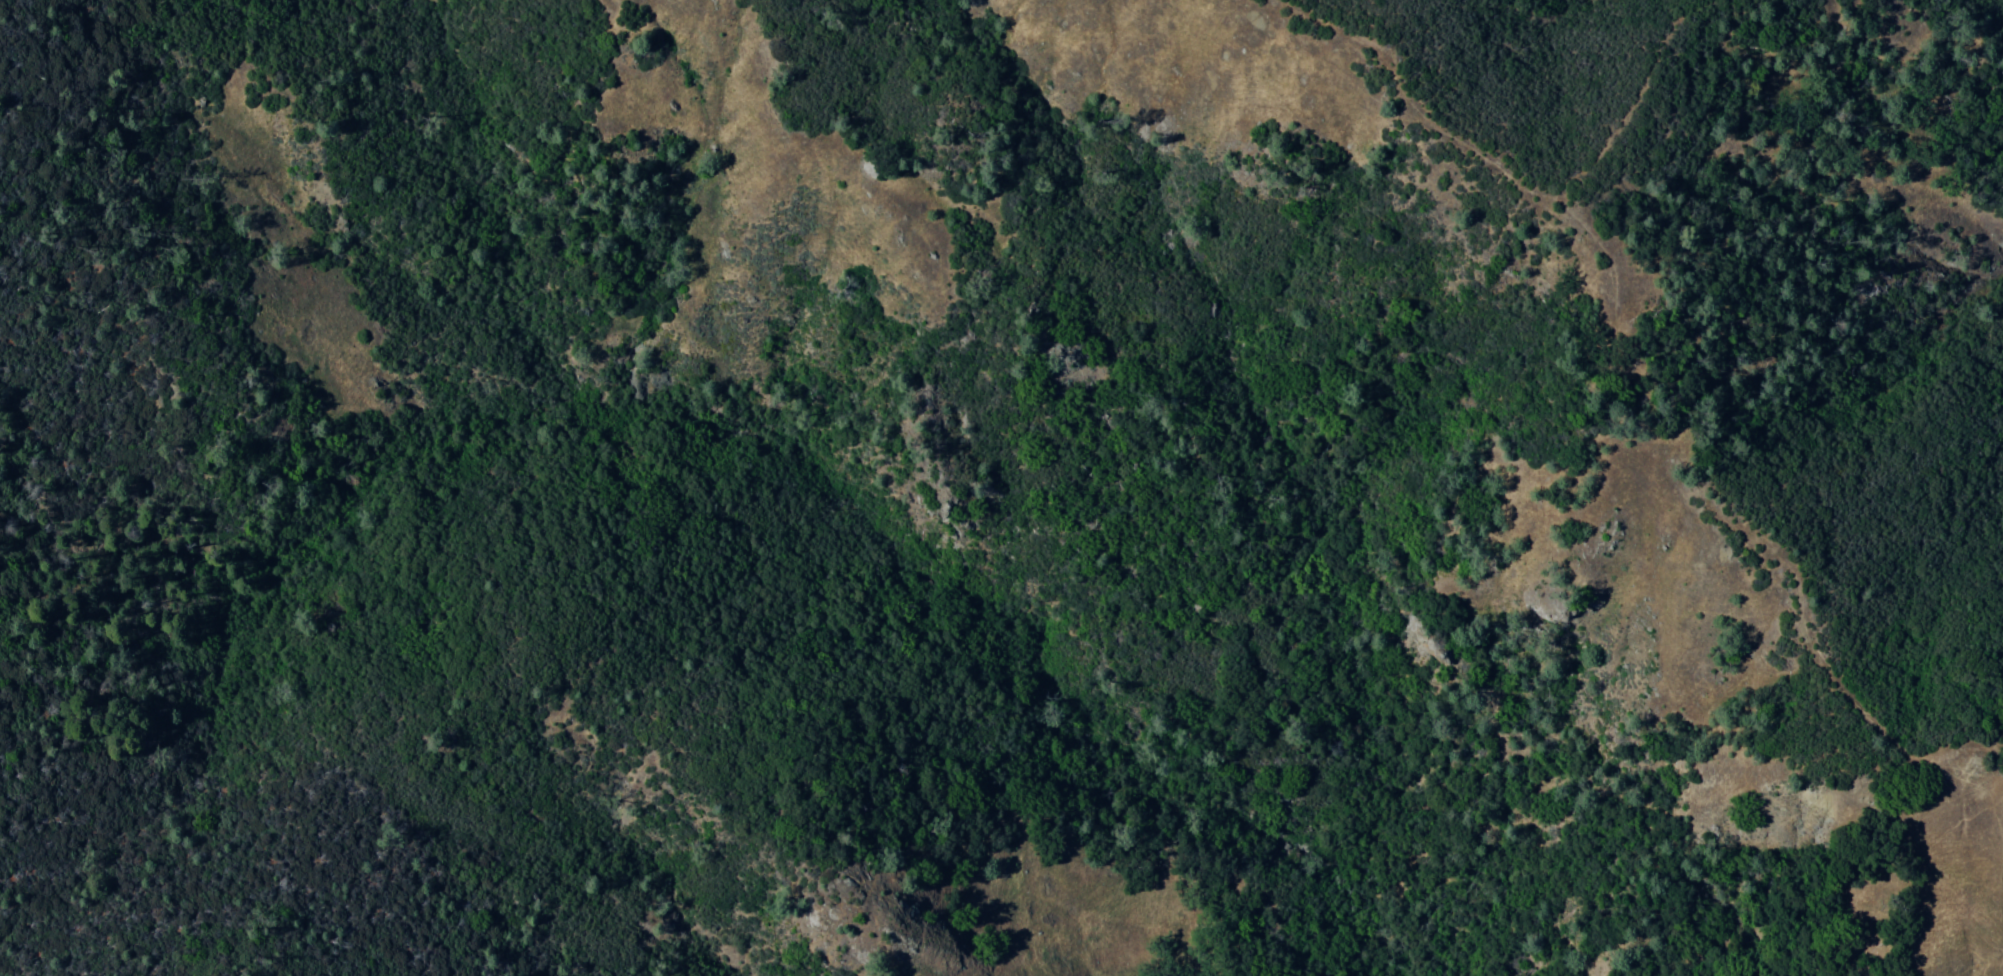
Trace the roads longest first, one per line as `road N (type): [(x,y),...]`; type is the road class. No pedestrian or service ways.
road 1 (track): [(2002,774),(1904,745),(1850,695),(1811,638),(1801,564),(1733,515),(1703,479),(1642,311),(1500,157),(1415,105),(1391,57),(1277,0)]

